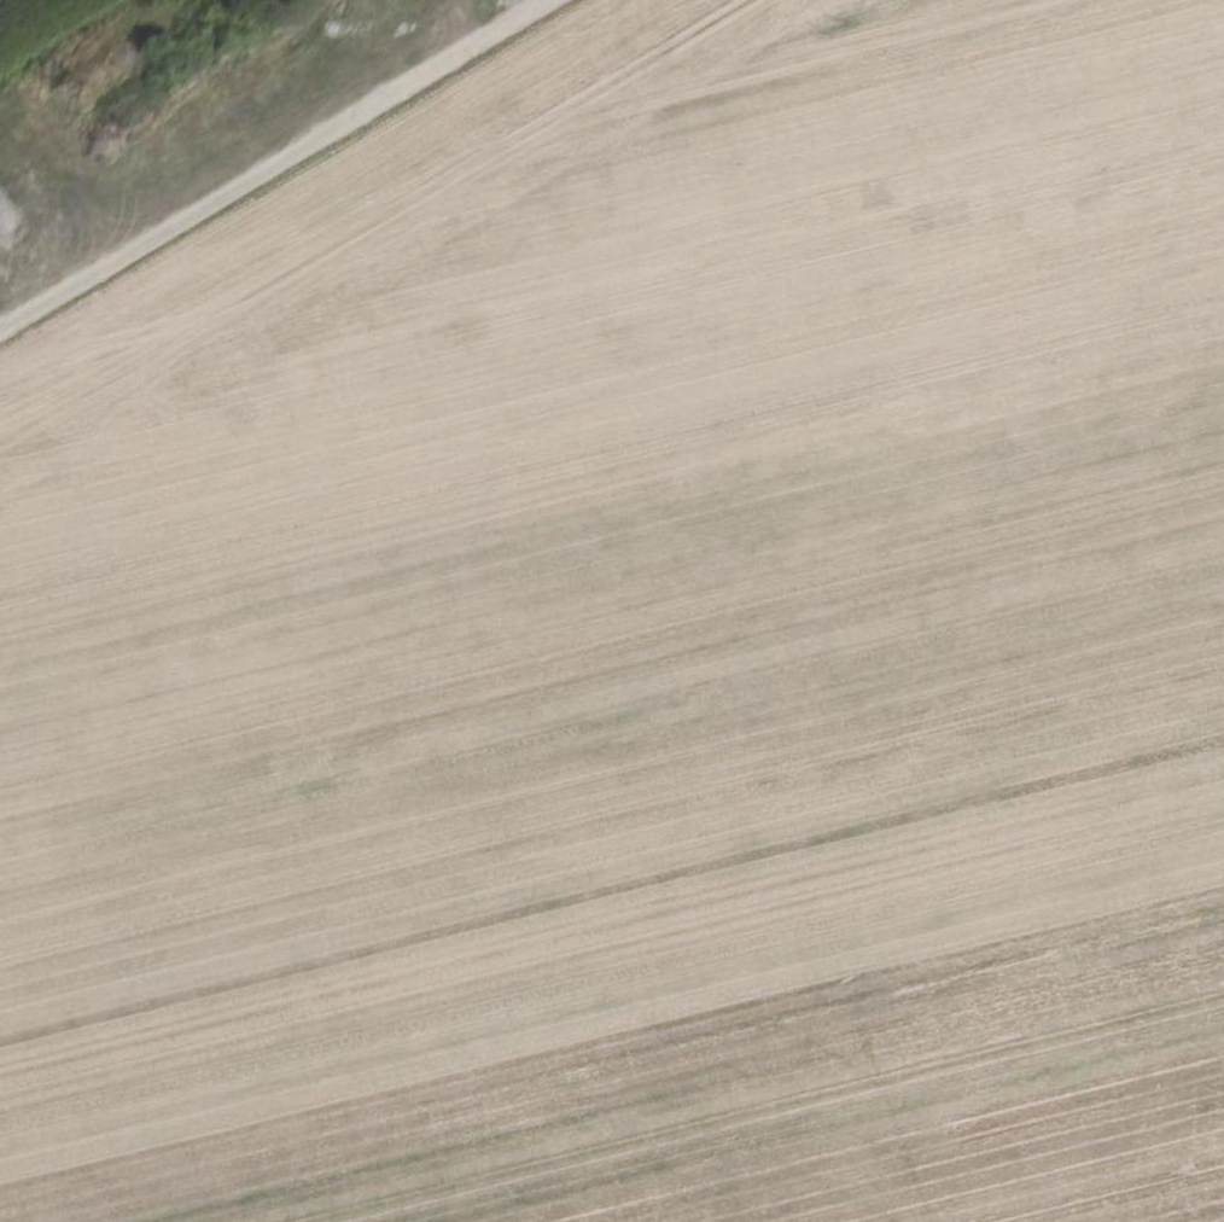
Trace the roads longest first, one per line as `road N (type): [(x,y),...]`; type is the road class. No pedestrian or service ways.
road 1 (track): [(0,327),(547,0)]

